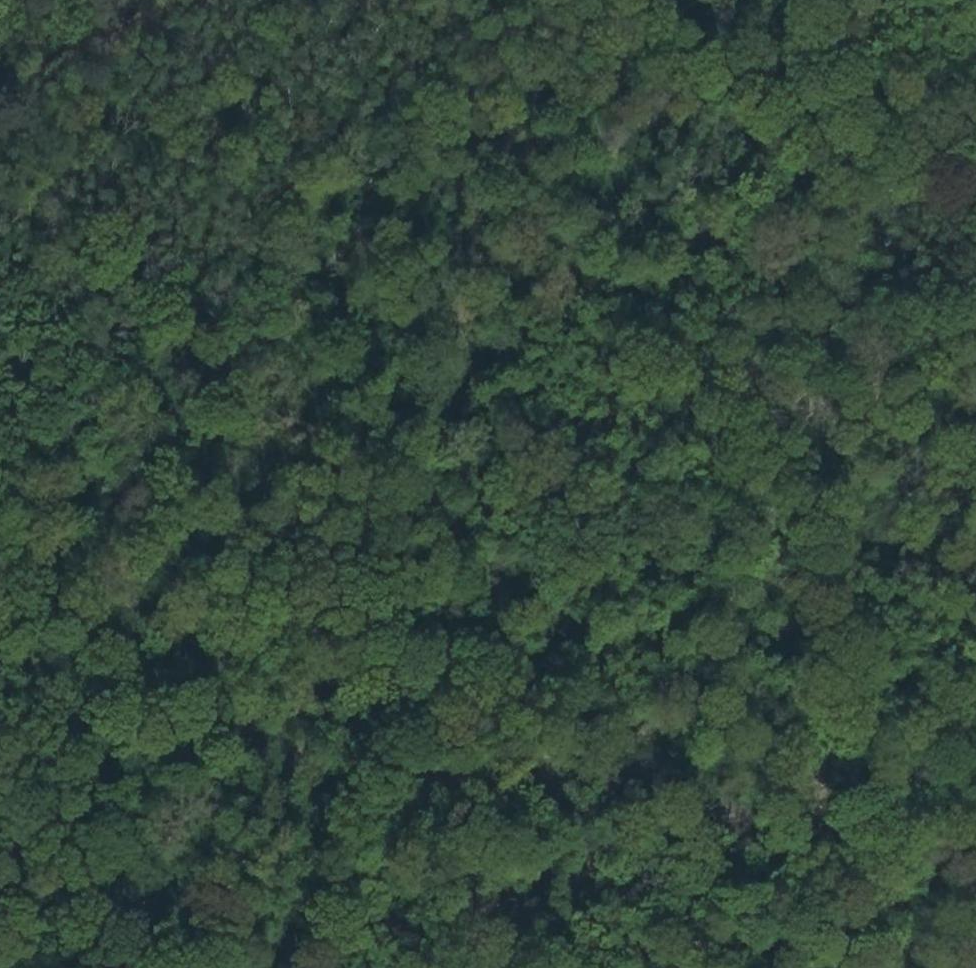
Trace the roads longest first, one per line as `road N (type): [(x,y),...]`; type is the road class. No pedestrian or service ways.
road 1 (track): [(0,484),(262,246),(568,0)]

